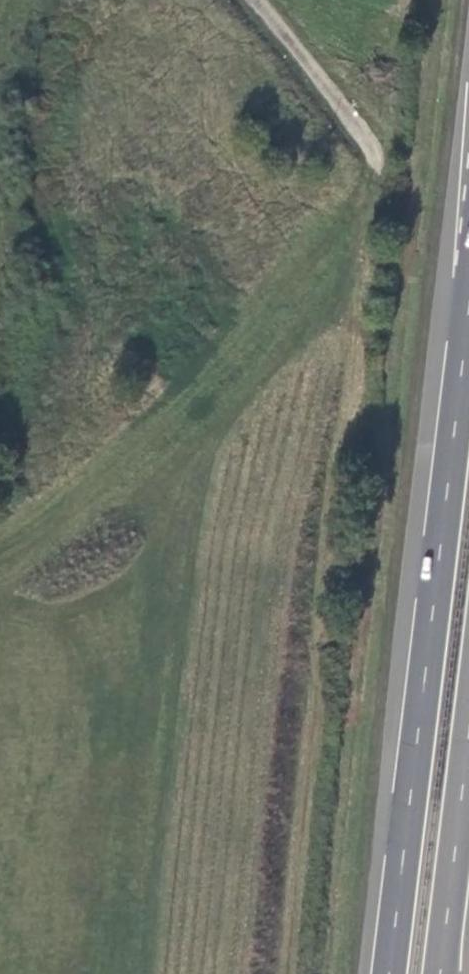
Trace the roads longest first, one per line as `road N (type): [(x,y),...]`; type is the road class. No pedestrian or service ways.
road 1 (track): [(254,0),(379,155),(367,186),(271,314),(218,370),(47,526),(0,558)]
road 2 (trunk): [(468,315),(390,973)]
road 3 (trunk): [(441,973),(468,740)]

